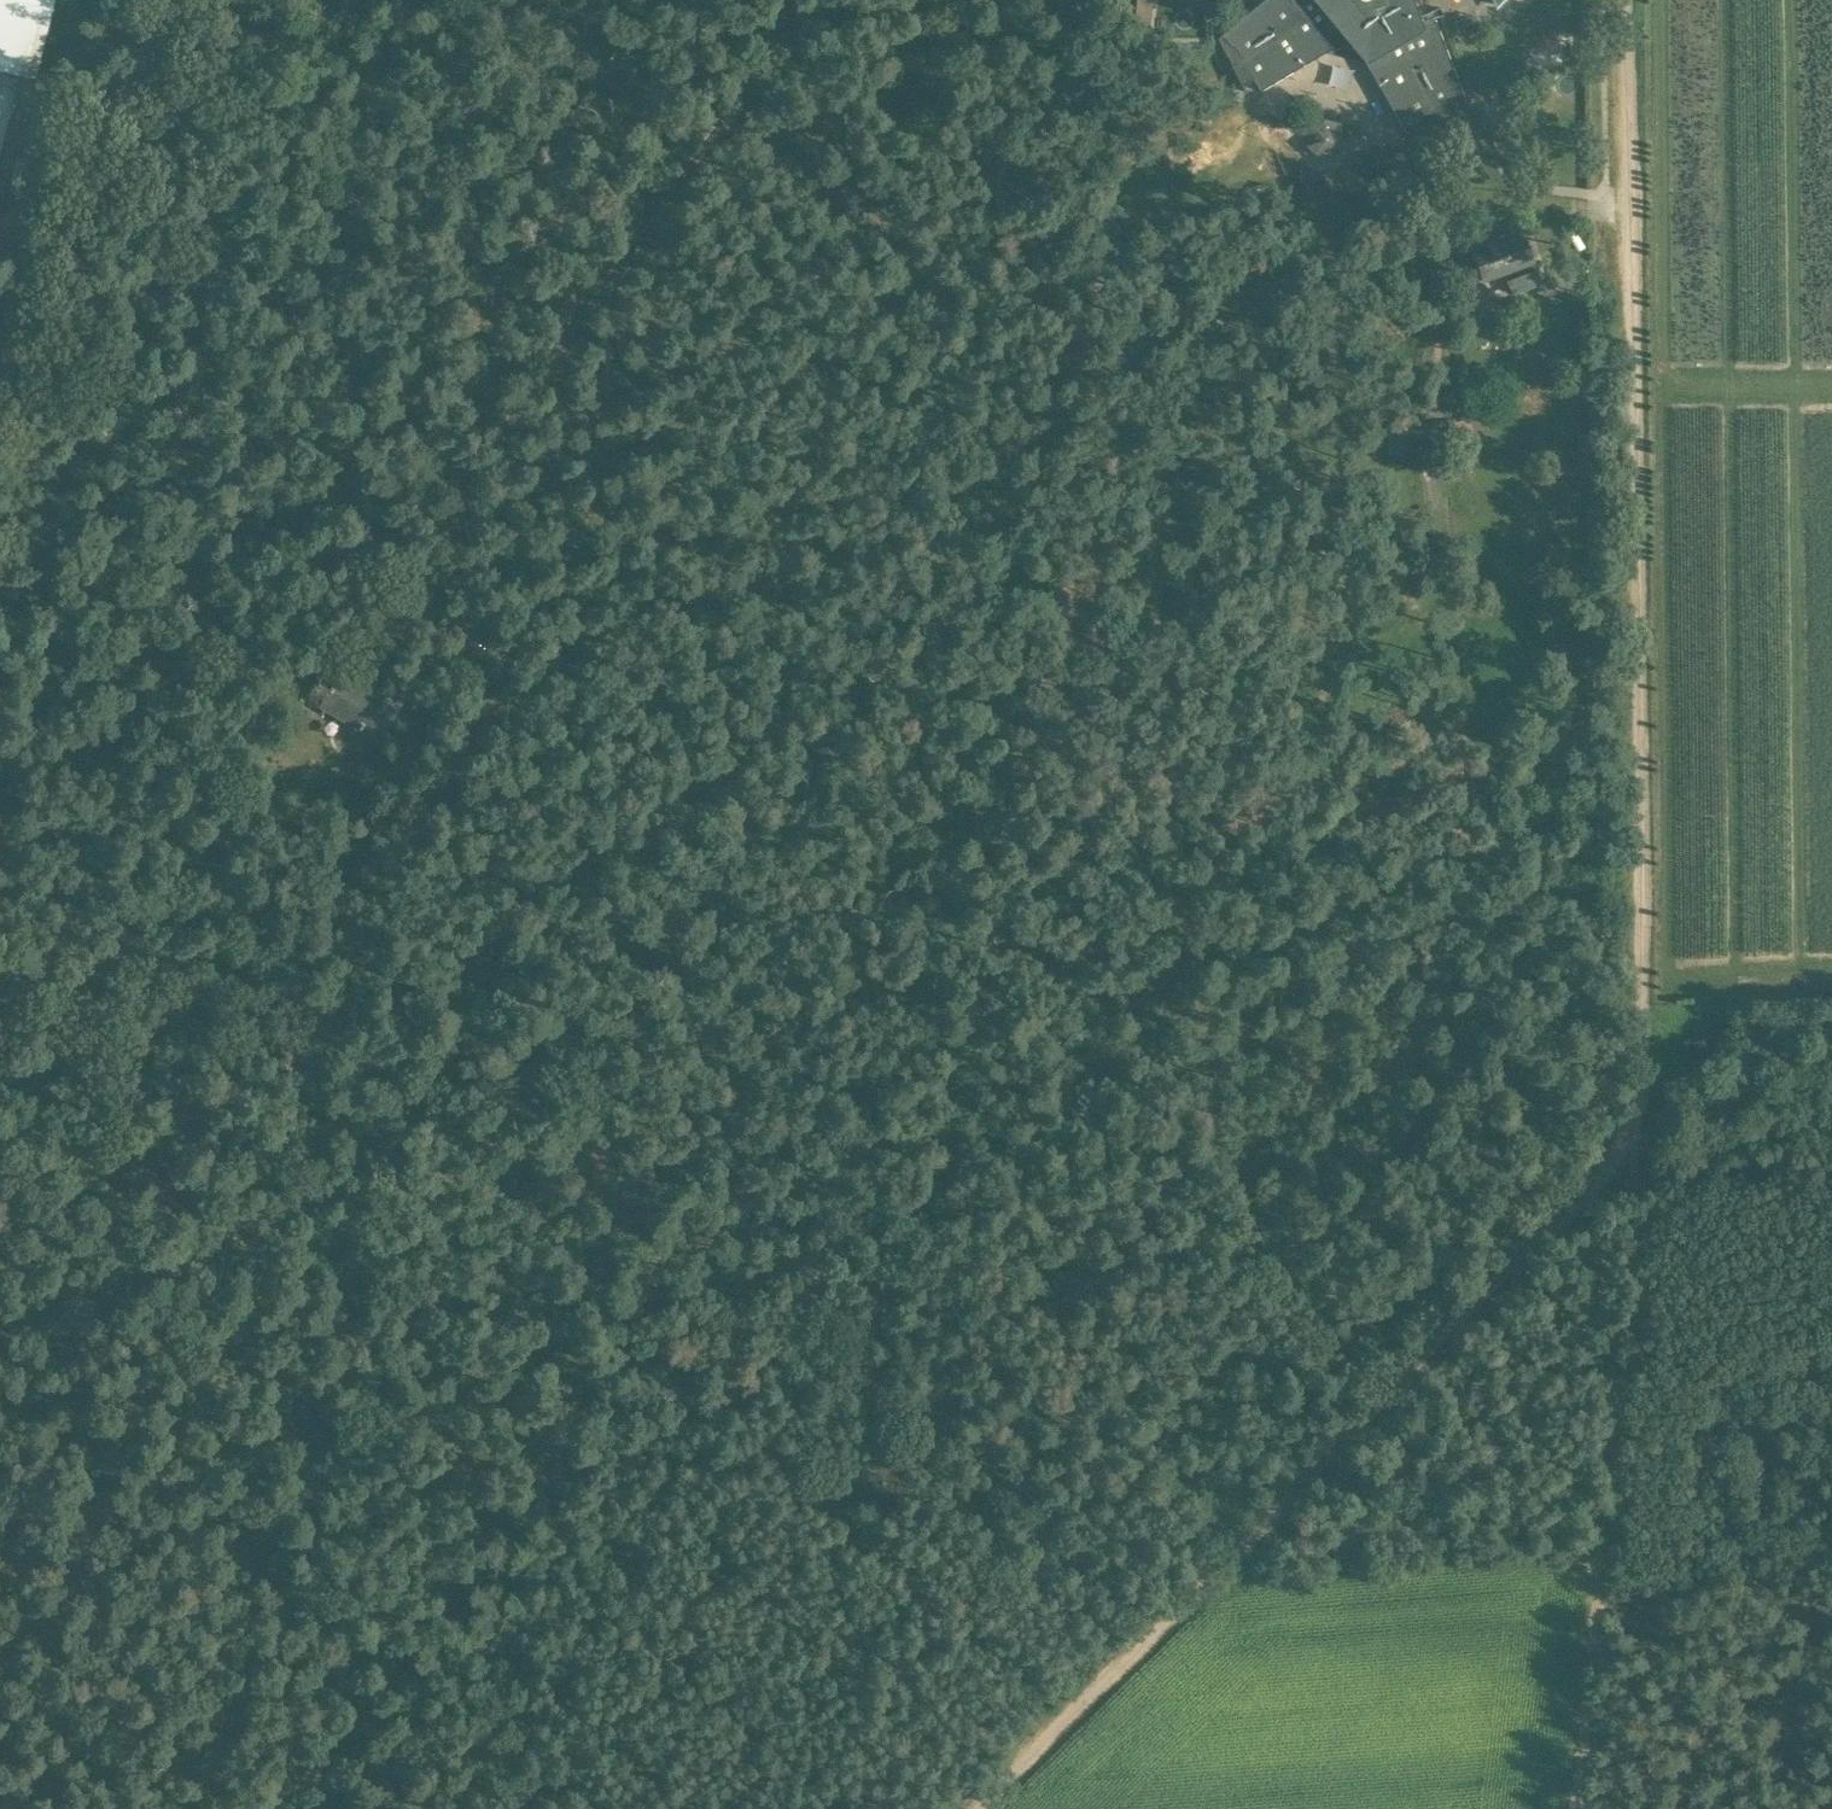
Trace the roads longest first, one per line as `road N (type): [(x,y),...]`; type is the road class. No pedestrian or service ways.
road 1 (track): [(1622,0),(1633,113),(1636,1142)]
road 2 (track): [(1636,1142),(987,1808)]
road 3 (track): [(1636,1142),(1604,1579),(1578,1808)]
road 4 (track): [(506,437),(787,0)]

